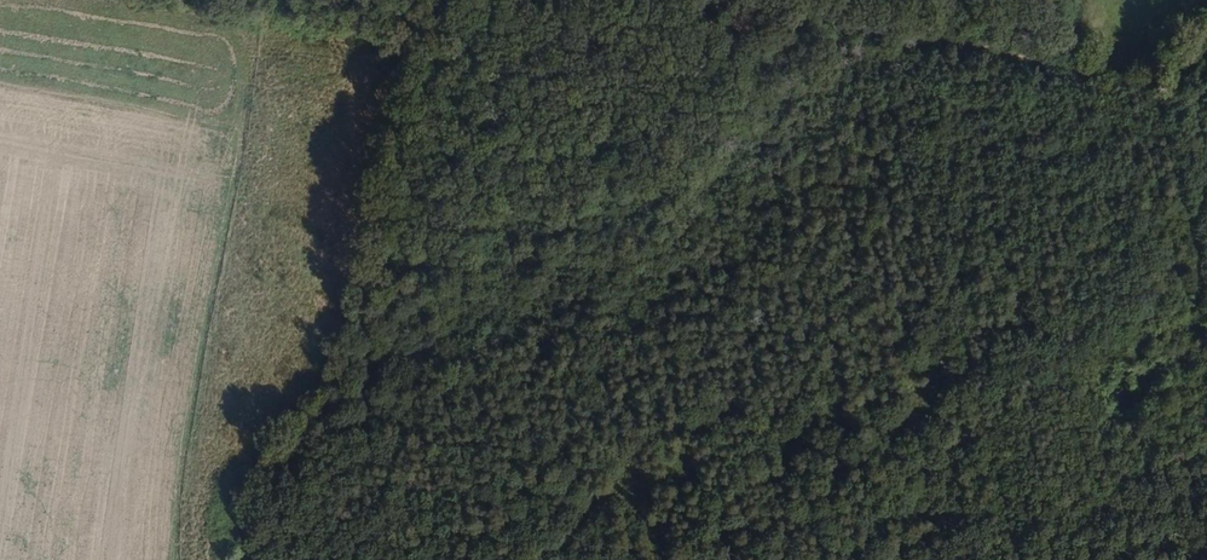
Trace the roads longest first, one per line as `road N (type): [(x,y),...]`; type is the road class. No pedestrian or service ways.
road 1 (track): [(1206,5),(1103,64),(1073,68),(982,43),(718,0)]
road 2 (track): [(423,0),(441,134),(357,324)]
road 3 (track): [(1103,64),(1206,325)]

